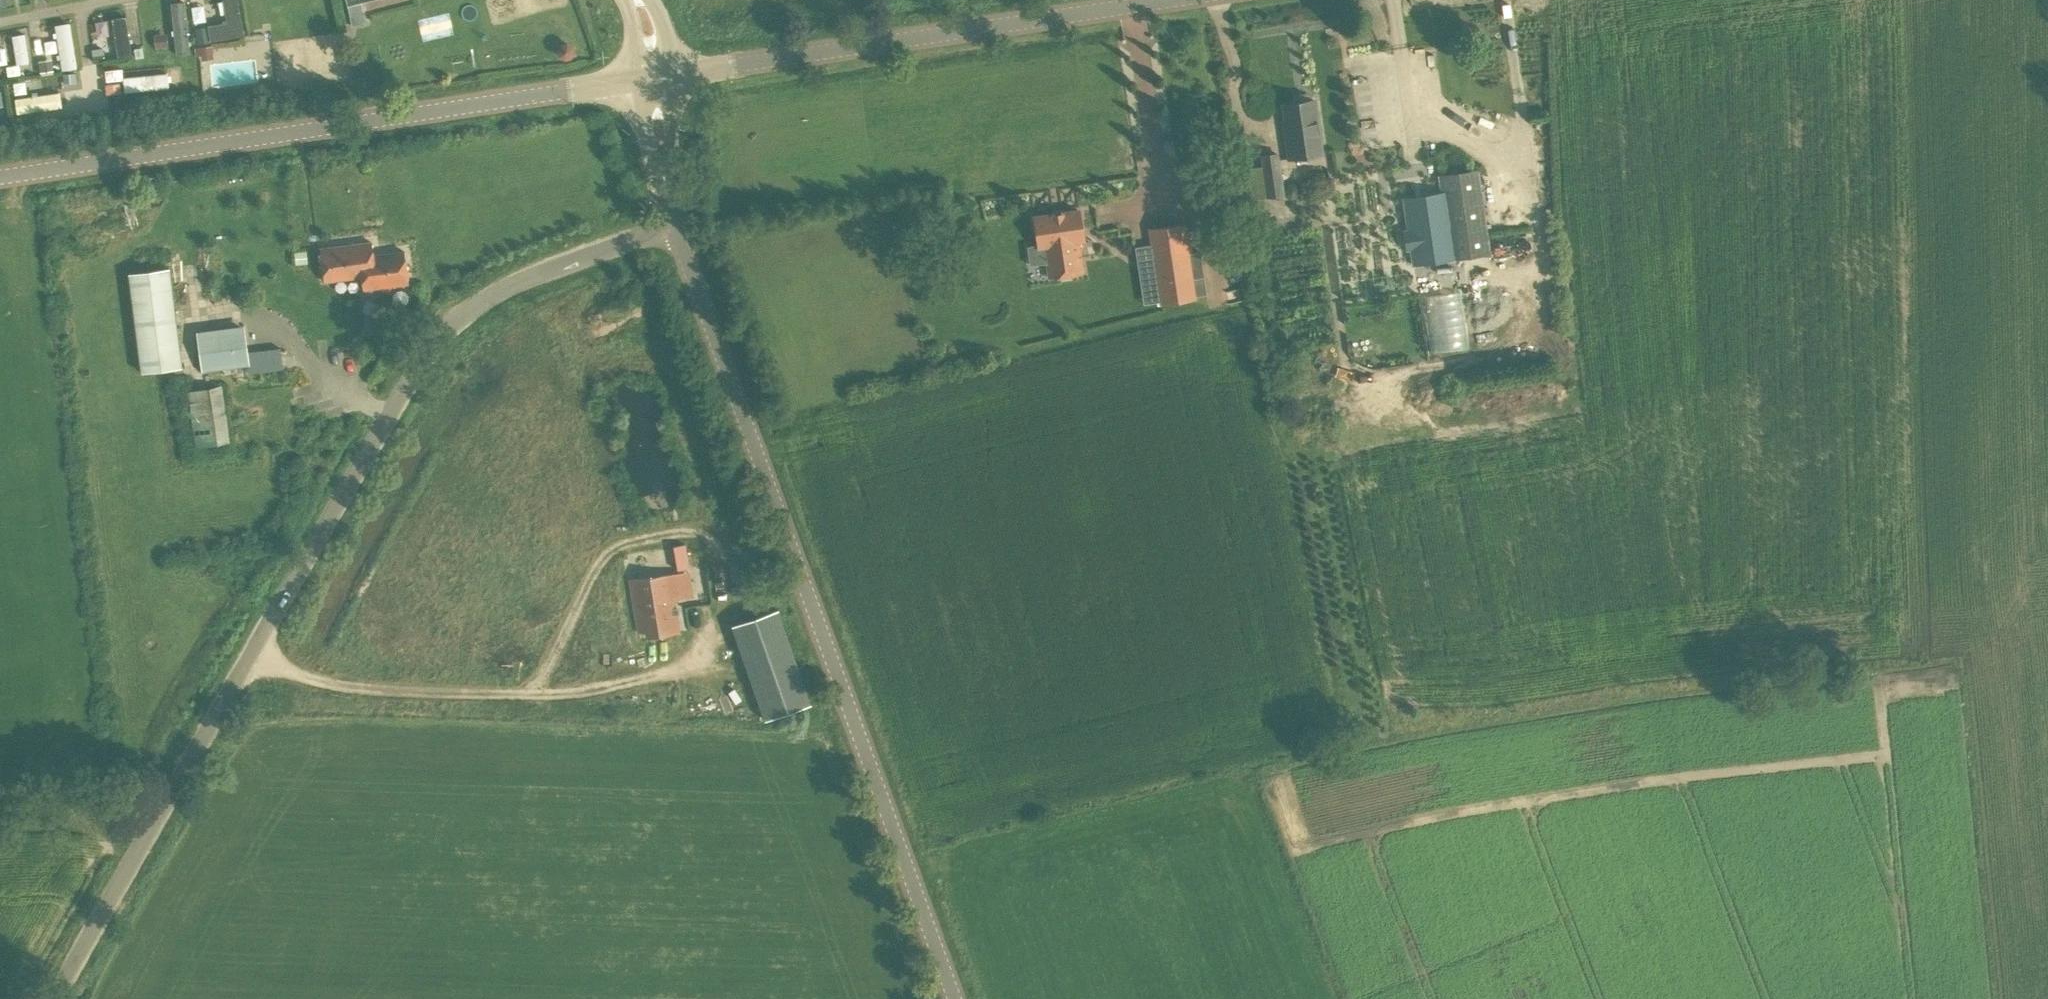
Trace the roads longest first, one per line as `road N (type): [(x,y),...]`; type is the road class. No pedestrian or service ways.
road 1 (tertiary): [(42,998),(417,360),(468,301),(676,225)]
road 2 (tertiary): [(952,998),(676,225)]
road 3 (secondary): [(0,172),(651,74)]
road 4 (secondary): [(651,74),(1171,0)]
road 5 (tertiary): [(676,225),(651,74)]

